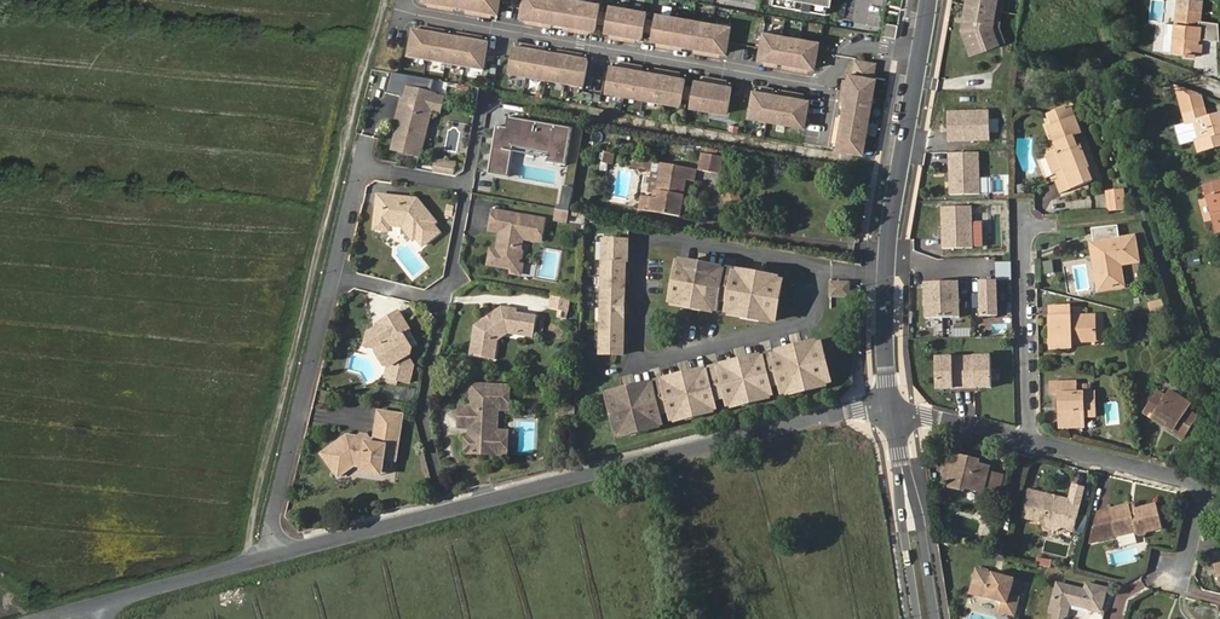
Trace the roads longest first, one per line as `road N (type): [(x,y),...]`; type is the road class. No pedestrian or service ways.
road 1 (residential): [(282,553),(798,418),(883,407)]
road 2 (residential): [(922,48),(850,41),(841,65),(815,82),(418,14)]
road 3 (residential): [(382,82),(274,519),(282,553)]
road 4 (residential): [(822,268),(817,315),(805,326),(641,363),(639,251),(666,236)]
road 5 (residential): [(1031,440),(1205,485),(1185,569)]
road 6 (tertiary): [(903,410),(896,173)]
road 7 (tertiary): [(883,407),(918,618)]
road 8 (tertiary): [(936,618),(903,410)]
road 9 (residential): [(1031,440),(1025,230)]
road 10 (residential): [(104,611),(282,553)]
road 11 (residential): [(666,236),(822,268)]
road 12 (tertiary): [(876,273),(883,407)]
road 13 (residential): [(903,410),(1031,440)]
road 14 (tertiary): [(896,173),(922,48)]

